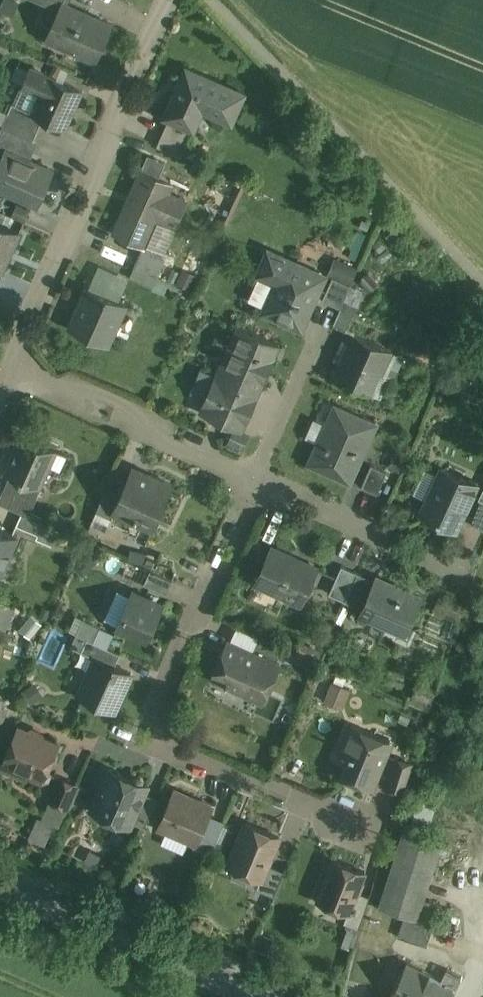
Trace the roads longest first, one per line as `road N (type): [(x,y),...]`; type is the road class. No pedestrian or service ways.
road 1 (residential): [(260,473),(155,713),(165,742),(355,824)]
road 2 (residential): [(17,359),(175,0)]
road 3 (tertiary): [(266,996),(0,882)]
road 4 (residential): [(17,359),(260,473)]
road 5 (residential): [(260,473),(455,571)]
road 6 (residential): [(315,349),(260,473)]

